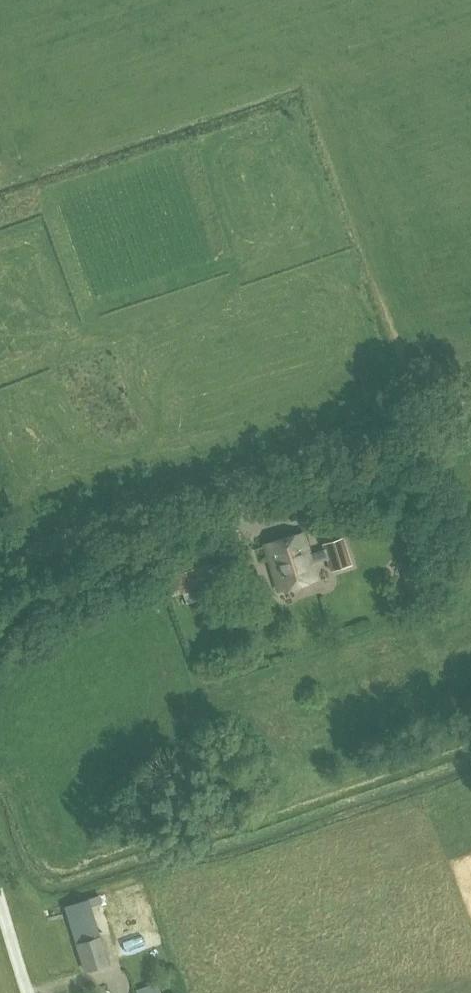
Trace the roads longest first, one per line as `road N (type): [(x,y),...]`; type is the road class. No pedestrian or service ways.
road 1 (unclassified): [(0,566),(470,402)]

